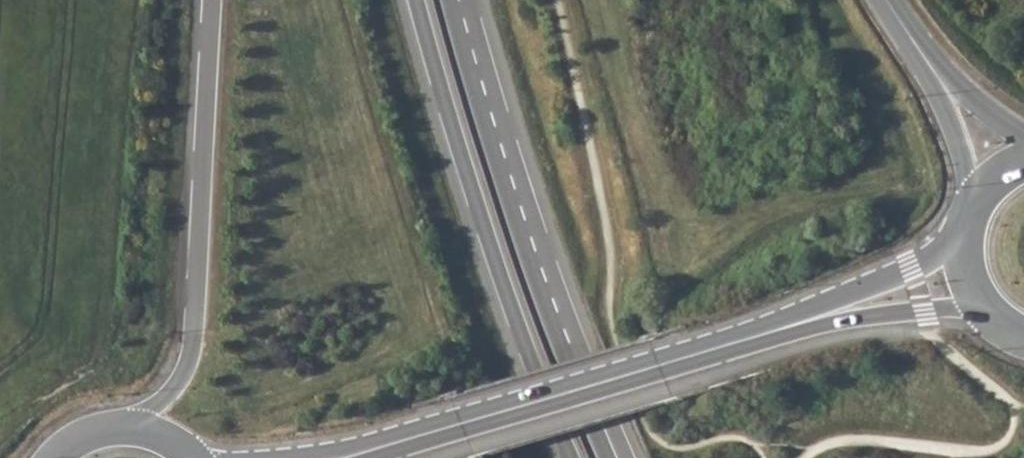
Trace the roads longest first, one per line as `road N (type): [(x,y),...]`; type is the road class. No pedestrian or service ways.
road 1 (primary): [(417,0),(519,327),(573,457)]
road 2 (primary): [(215,0),(192,352),(178,385),(121,431)]
road 3 (secondary): [(785,325),(356,454)]
road 4 (primary): [(574,377),(514,216),(450,0)]
road 5 (secondary): [(961,238),(915,269),(785,325)]
road 6 (secondary): [(904,22),(966,167),(971,205)]
road 7 (secondary): [(785,325),(979,307)]
road 8 (secondary): [(1023,141),(904,22)]

